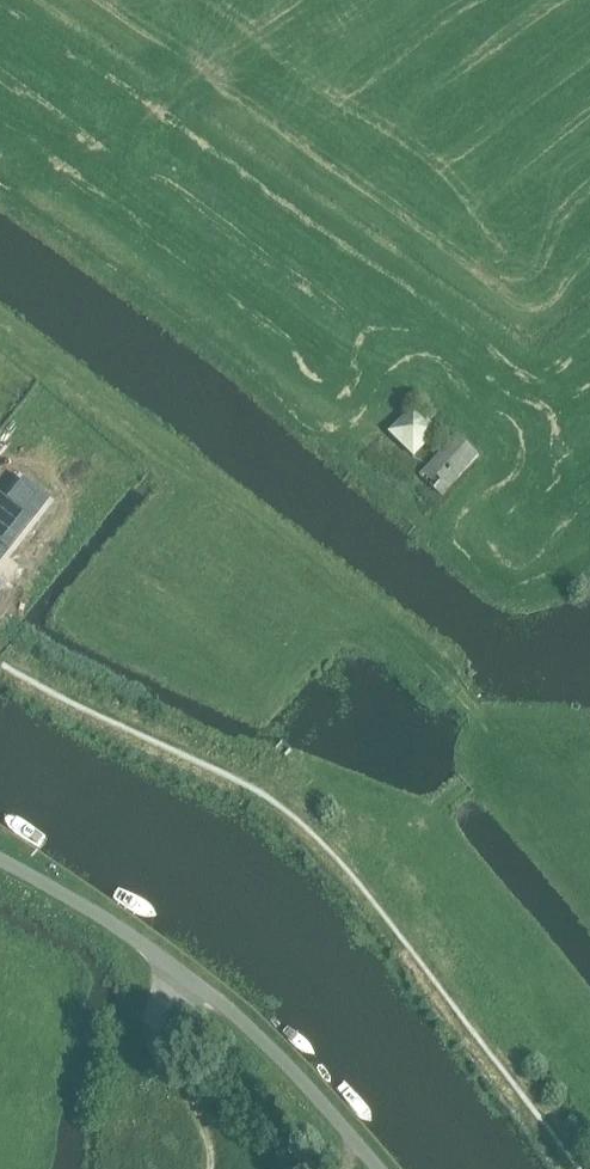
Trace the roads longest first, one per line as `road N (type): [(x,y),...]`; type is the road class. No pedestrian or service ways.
road 1 (residential): [(380,1168),(268,1040),(187,973),(0,860)]
road 2 (track): [(589,737),(481,760),(452,796),(413,806),(325,793),(253,794)]

